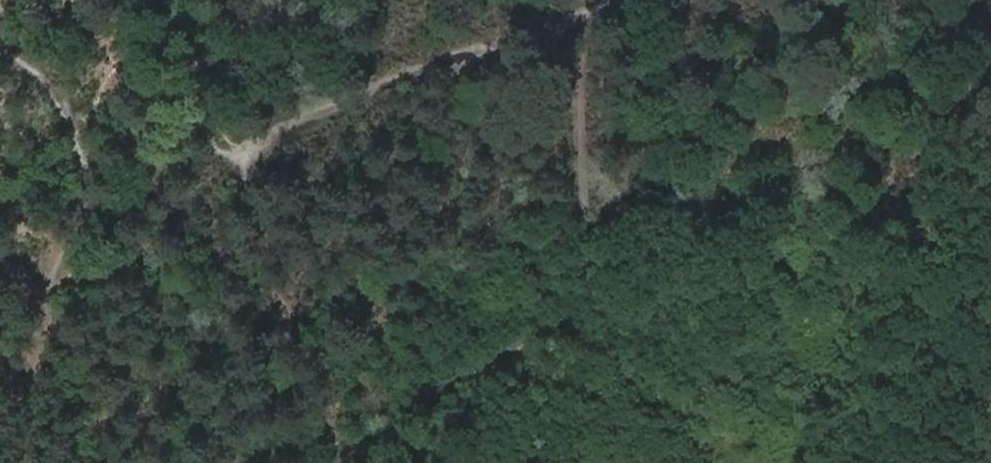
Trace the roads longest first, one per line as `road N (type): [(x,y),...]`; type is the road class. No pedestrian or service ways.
road 1 (track): [(580,17),(592,275),(354,462)]
road 2 (track): [(627,0),(369,90),(228,157)]
road 3 (track): [(90,223),(31,404),(36,462)]
road 4 (track): [(90,223),(91,160),(70,104),(42,57),(0,19)]

